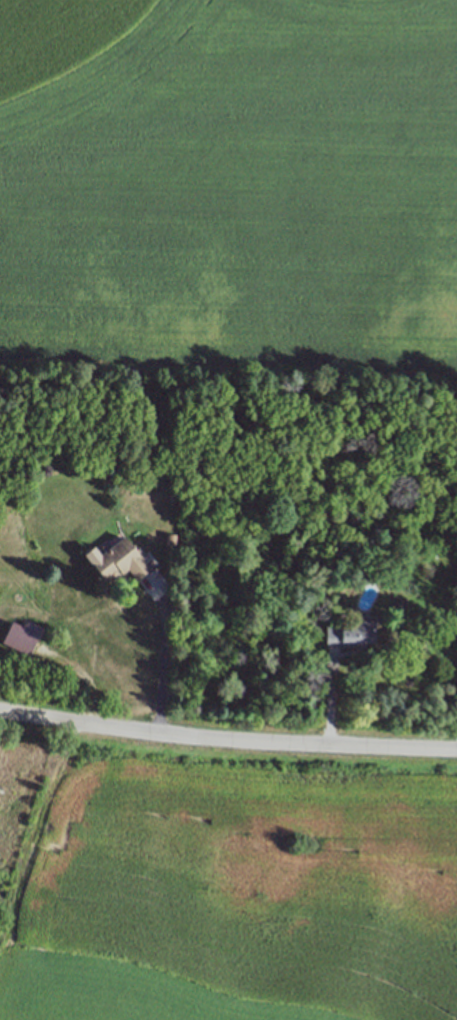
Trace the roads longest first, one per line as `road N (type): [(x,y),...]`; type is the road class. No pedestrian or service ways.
road 1 (residential): [(0,711),(242,742),(456,751)]
road 2 (track): [(0,972),(36,847),(44,784),(67,722)]

